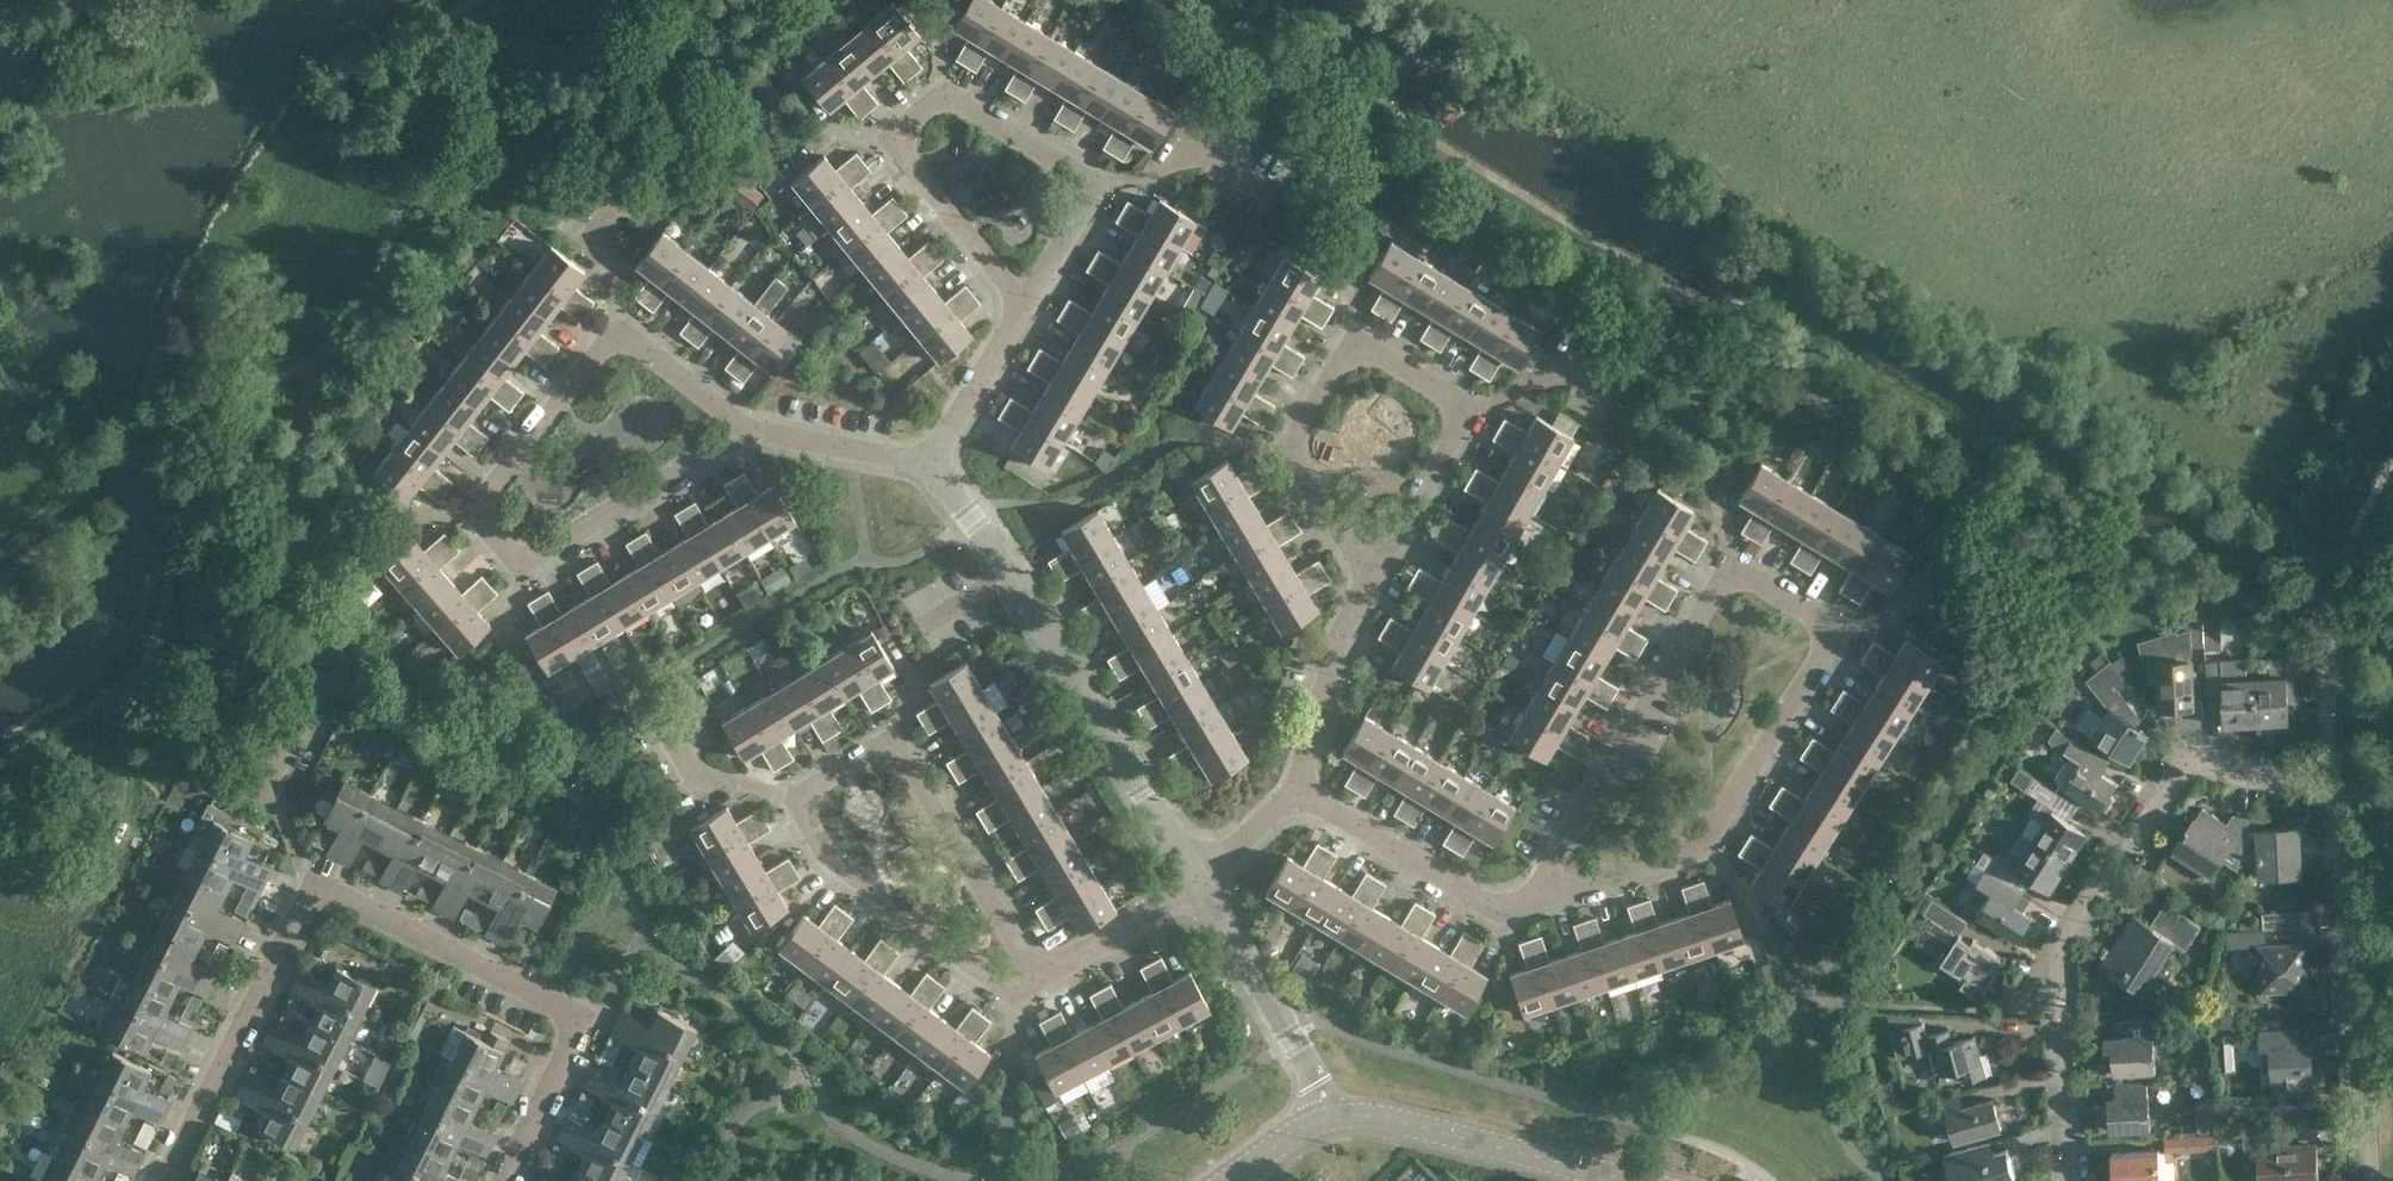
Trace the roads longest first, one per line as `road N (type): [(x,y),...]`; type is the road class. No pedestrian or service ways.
road 1 (residential): [(510,1180),(572,1027),(566,1006),(306,888),(164,1180)]
road 2 (residential): [(1042,979),(894,734),(799,791),(823,837),(862,880),(940,938),(1028,974)]
road 3 (residential): [(2060,1180),(2052,958),(2191,762),(2323,763)]
road 4 (residential): [(1544,894),(1702,838),(1841,631),(1727,564)]
road 5 (residential): [(1191,885),(933,465)]
road 6 (residential): [(1375,579),(1468,411),(1357,343),(1293,448)]
road 7 (residential): [(729,429),(619,333),(483,502),(528,565)]
road 8 (residential): [(2366,1180),(2364,1150),(2342,1086),(2338,811),(2323,763)]
road 9 (residential): [(1727,564),(1544,894)]
road 10 (residential): [(1020,299),(1084,180),(950,94),(887,135)]
road 11 (tertiary): [(1660,1180),(1330,1113)]
road 12 (residential): [(1293,791),(1500,910),(1544,894)]
road 13 (residential): [(1330,1113),(1191,885)]
road 14 (residential): [(528,565),(729,429)]
road 15 (residential): [(1375,579),(1293,791)]
road 16 (residential): [(887,135),(1020,299)]
road 17 (residential): [(933,465),(729,429)]
road 18 (residential): [(933,465),(1020,299)]
road 19 (residential): [(1042,979),(1191,885)]
road 20 (residential): [(2323,763),(2326,603)]
road 21 (residential): [(1293,448),(1375,579)]
road 22 (residential): [(1191,885),(1293,791)]

